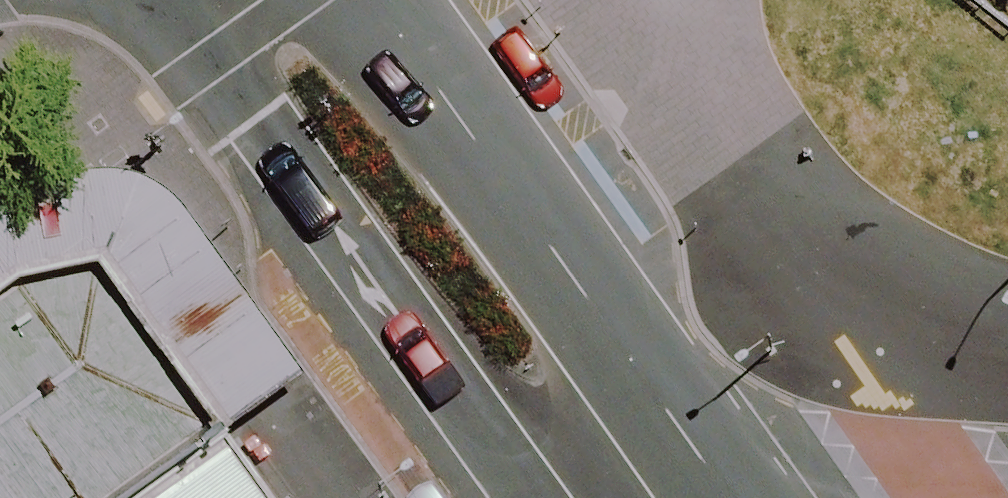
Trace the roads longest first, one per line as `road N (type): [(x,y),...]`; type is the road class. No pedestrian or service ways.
road 1 (tertiary): [(365,0),(734,497)]
road 2 (tertiary): [(538,497),(183,0)]
road 3 (unclassified): [(828,497),(961,484),(1007,490)]

